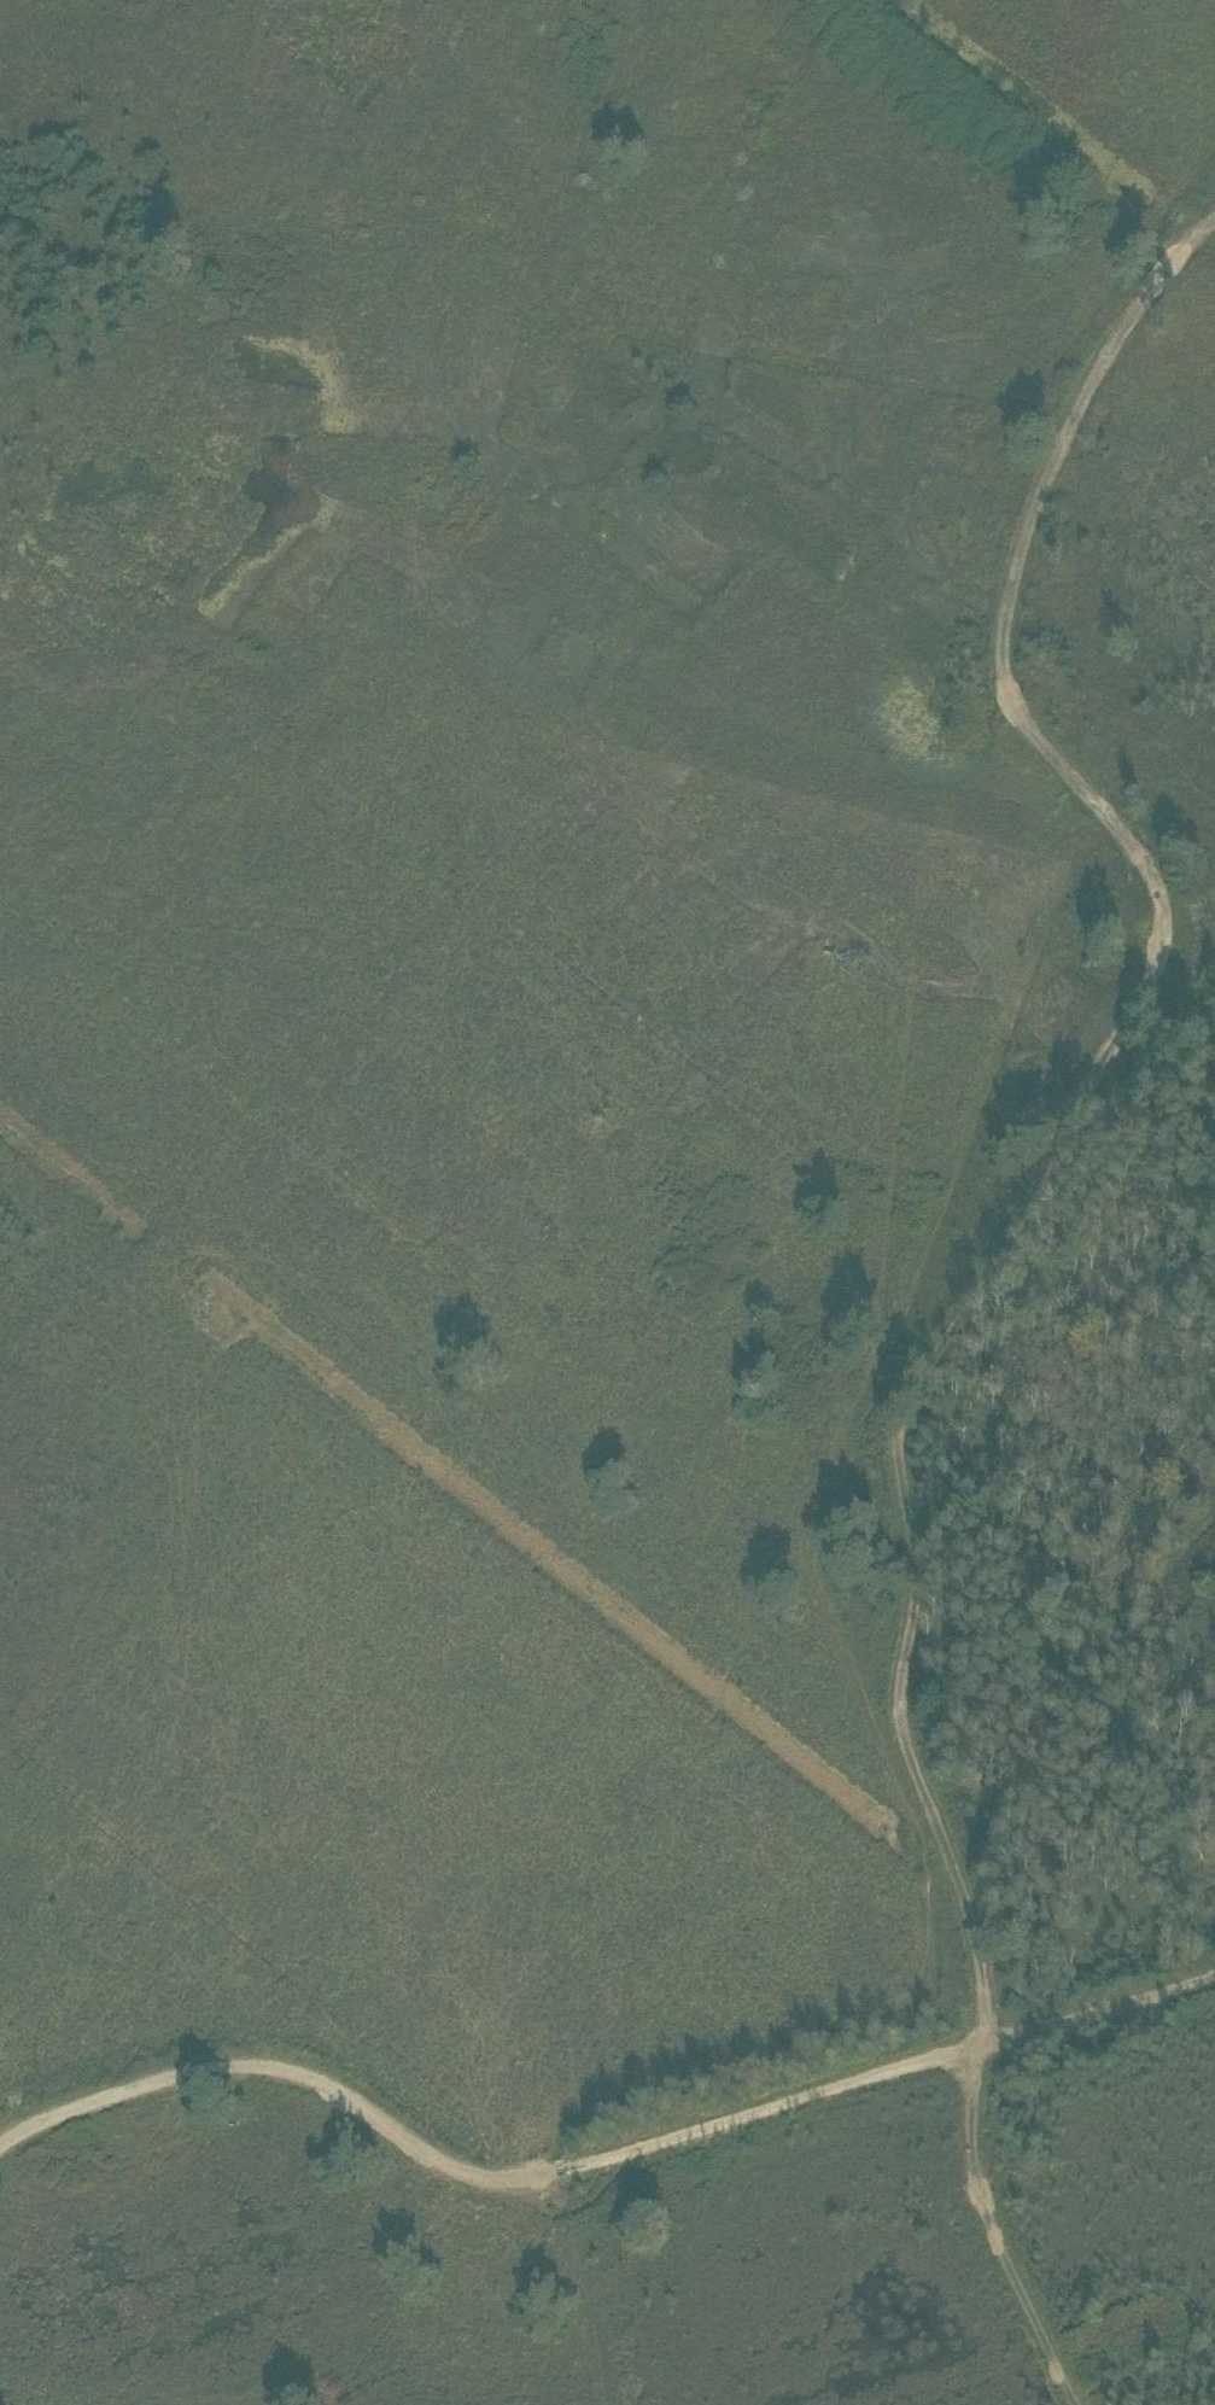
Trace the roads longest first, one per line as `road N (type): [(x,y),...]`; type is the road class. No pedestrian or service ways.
road 1 (track): [(981,2047),(987,2005),(980,1946),(902,1724),(917,1560),(899,1440),(906,1406),(1025,1225),(1163,949),(1161,892),(1122,828),(1032,723),(1012,686),(1004,638),(1029,543),(1091,394),(1157,293),(1214,227)]
road 2 (track): [(981,2047),(513,2180),(473,2176),(428,2155),(329,2086),(240,2067),(118,2097),(0,2147)]
road 3 (track): [(1076,2404),(974,2173),(971,2107),(981,2047)]
road 4 (track): [(981,2047),(1214,1978)]

